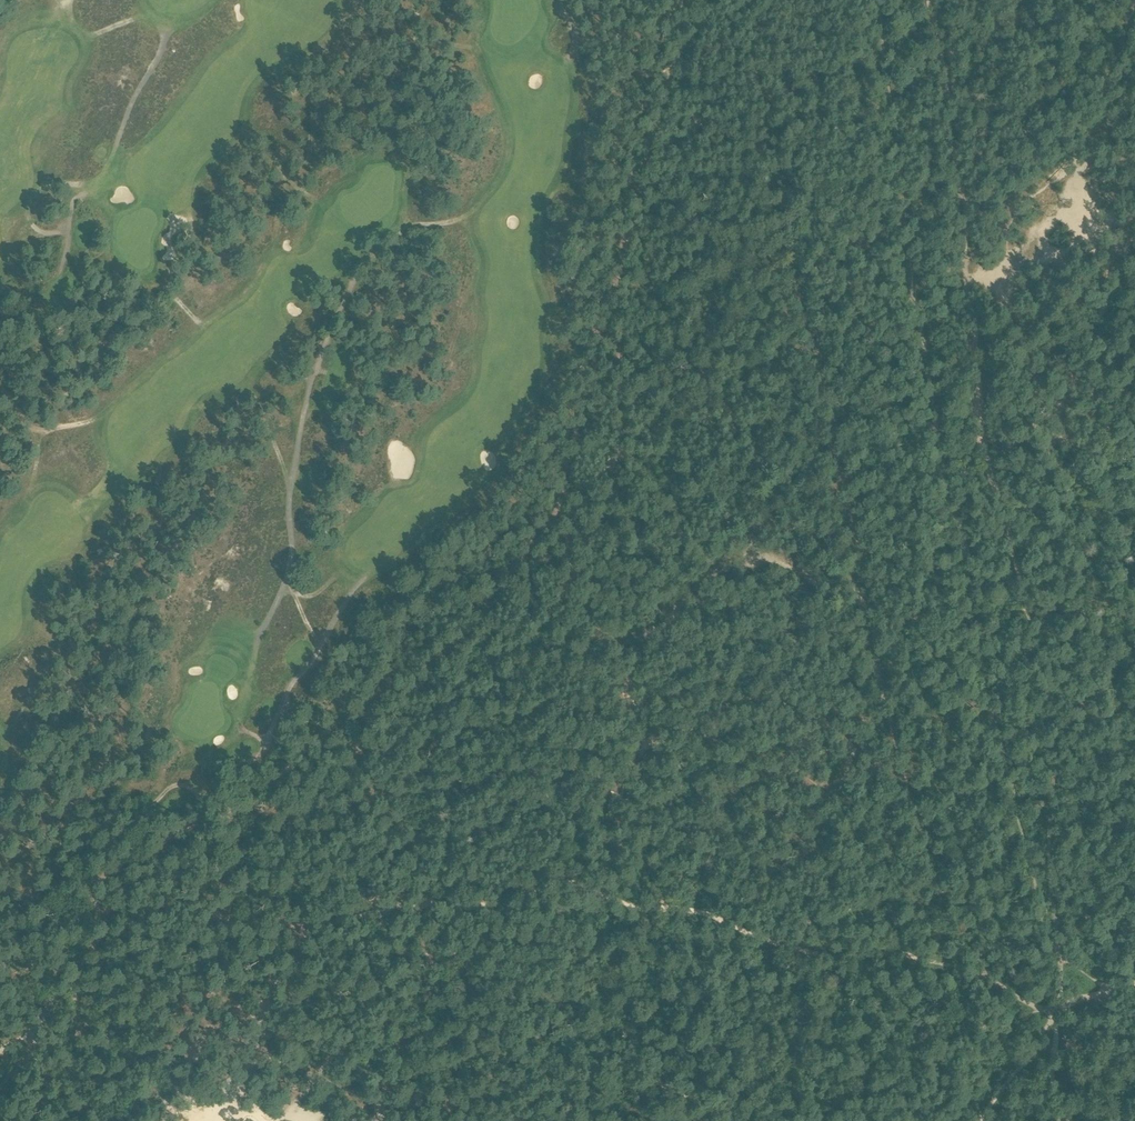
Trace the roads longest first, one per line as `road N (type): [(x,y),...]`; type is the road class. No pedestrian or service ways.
road 1 (track): [(1052,1005),(929,451),(871,0)]
road 2 (track): [(993,969),(957,907),(896,745),(838,481)]
road 3 (track): [(838,481),(739,0)]
road 4 (track): [(1052,1005),(974,1120)]
road 5 (track): [(1072,1120),(1040,1049),(1052,1005)]

